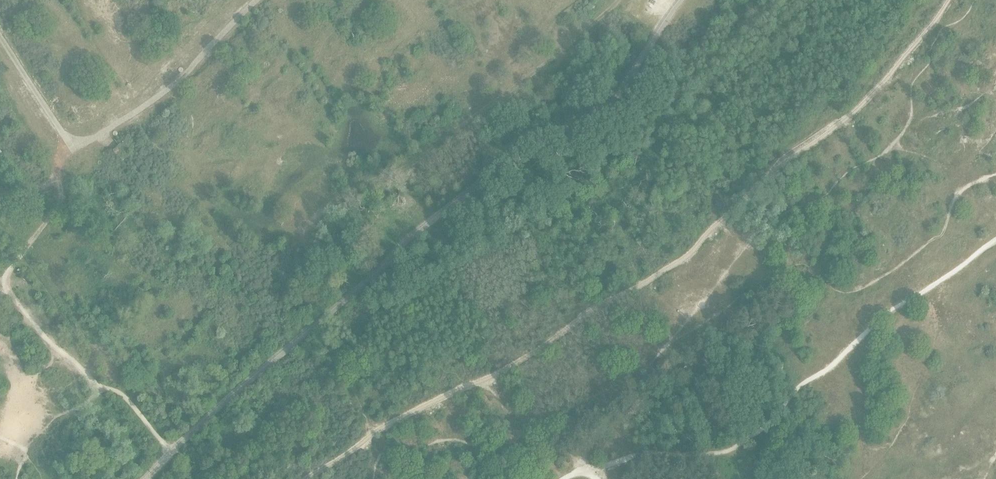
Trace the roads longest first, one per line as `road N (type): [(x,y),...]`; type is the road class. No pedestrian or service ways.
road 1 (track): [(613,0),(450,132),(321,213),(265,272)]
road 2 (track): [(71,149),(140,110),(257,0)]
road 3 (track): [(0,37),(71,149),(44,185),(0,191)]

